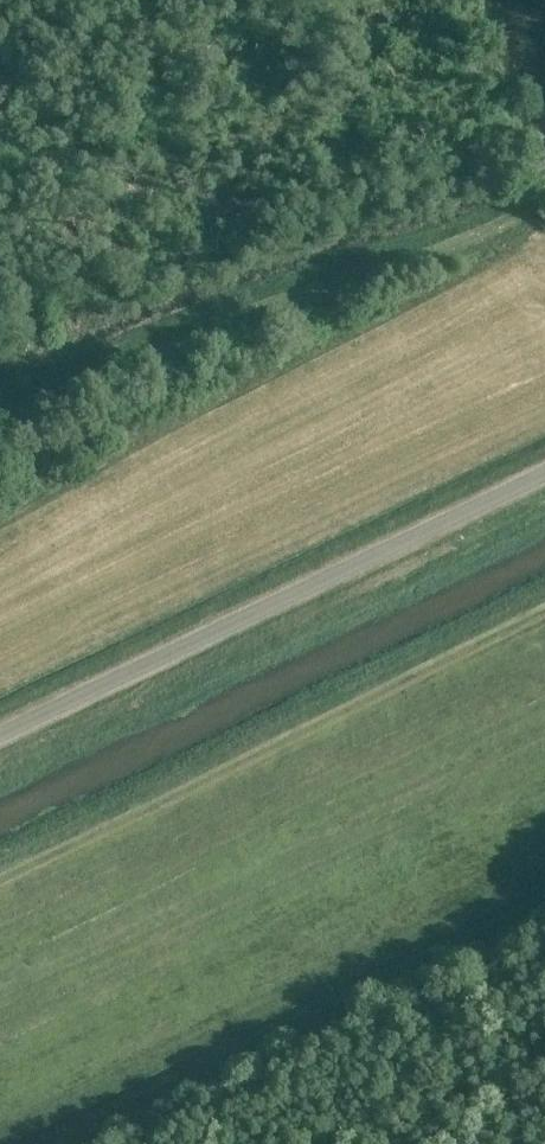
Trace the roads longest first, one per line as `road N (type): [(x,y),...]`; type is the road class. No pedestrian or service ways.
road 1 (track): [(0,861),(544,598)]
road 2 (unclassified): [(0,735),(544,474)]

